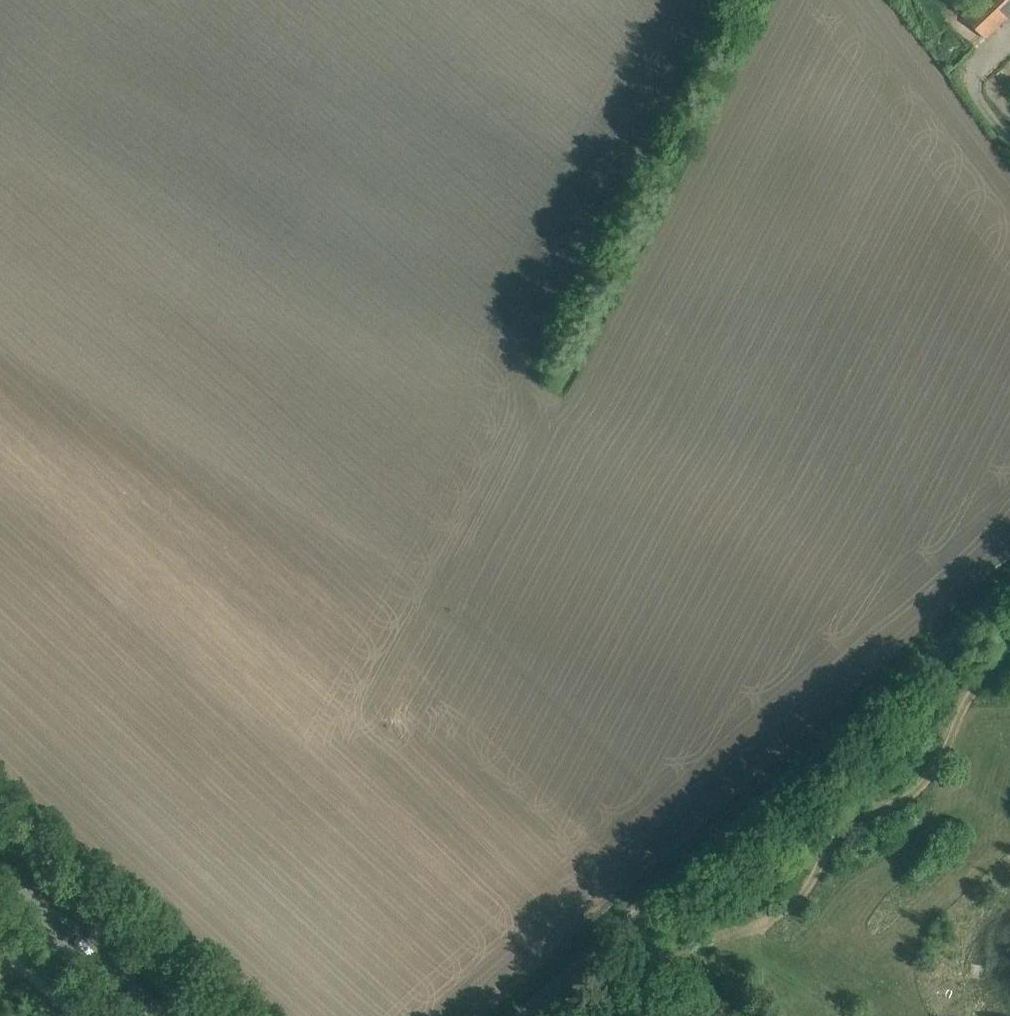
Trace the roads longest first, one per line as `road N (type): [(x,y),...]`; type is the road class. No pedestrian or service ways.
road 1 (unclassified): [(530,1015),(1009,590)]
road 2 (tertiary): [(151,1015),(0,881)]

